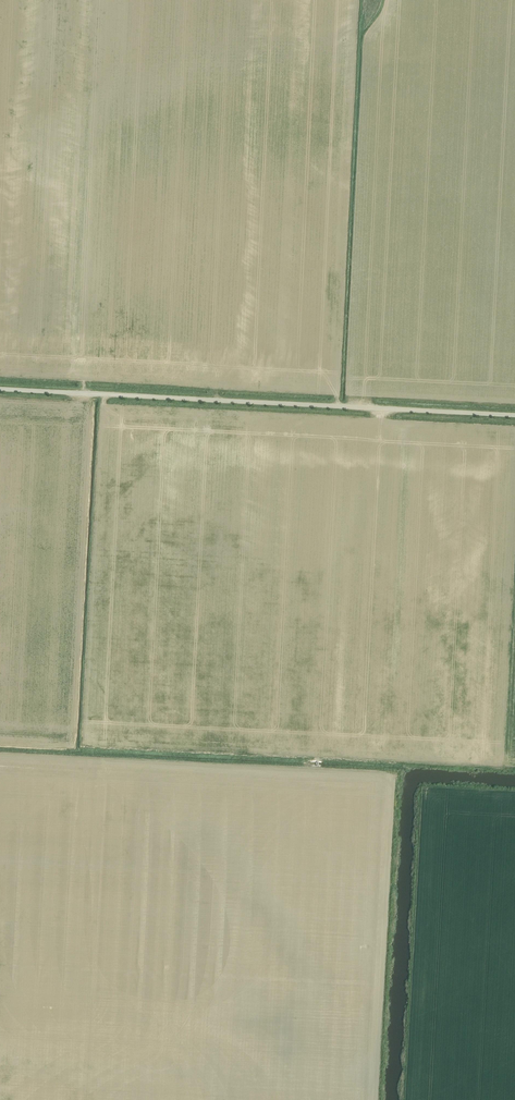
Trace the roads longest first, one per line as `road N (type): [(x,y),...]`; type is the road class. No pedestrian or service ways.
road 1 (unclassified): [(514,415),(0,389)]

